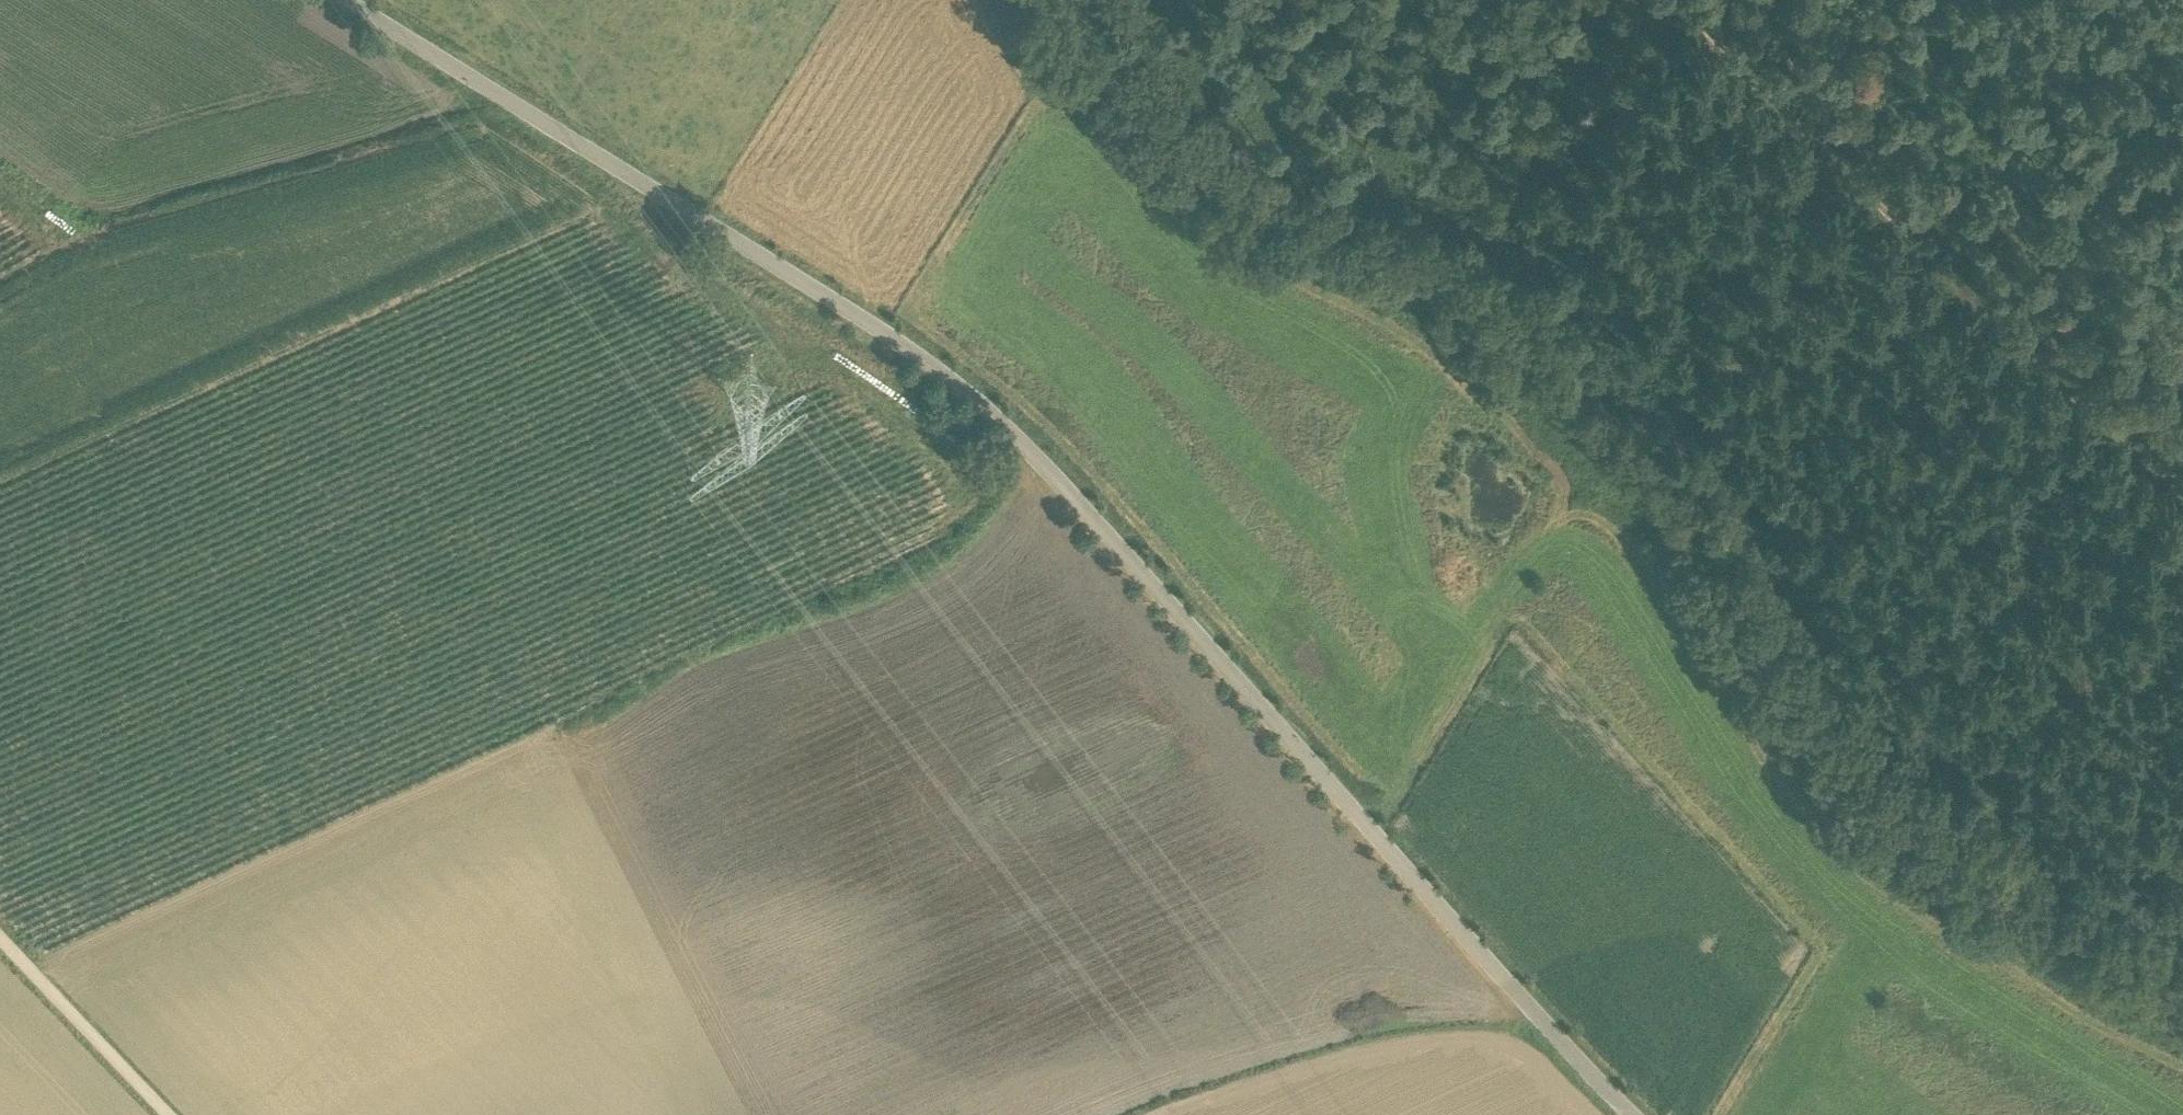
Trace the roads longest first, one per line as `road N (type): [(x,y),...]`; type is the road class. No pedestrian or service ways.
road 1 (unclassified): [(347,0),(881,329),(977,400),(1058,477),(1632,1114)]
road 2 (track): [(168,1114),(0,938)]

